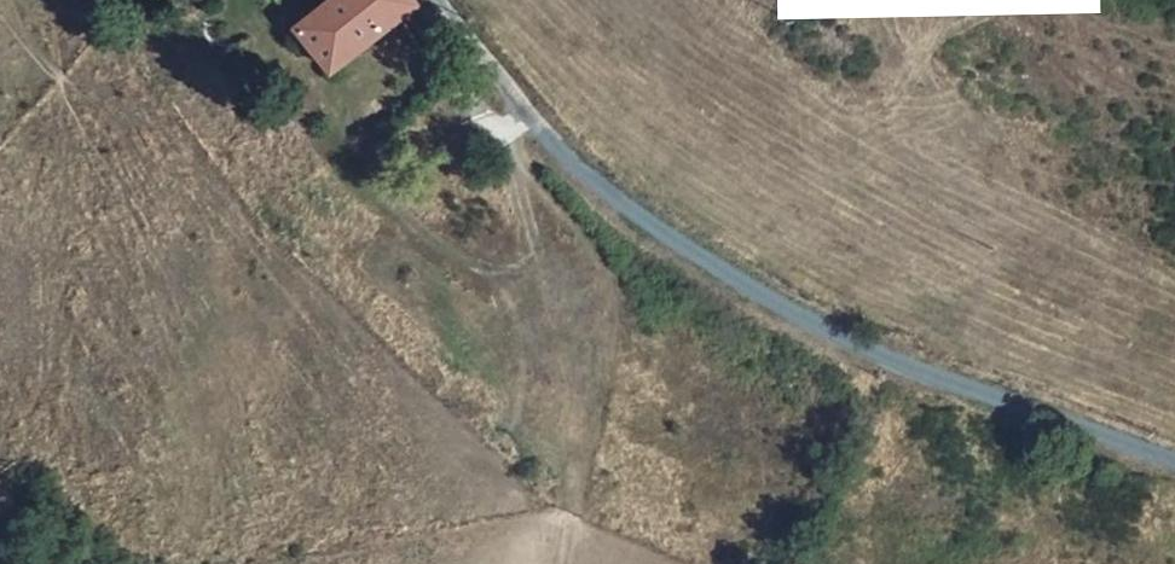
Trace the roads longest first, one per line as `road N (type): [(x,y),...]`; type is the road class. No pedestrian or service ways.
road 1 (unclassified): [(1174,469),(866,360),(715,277),(595,186),(532,124),(436,0)]
road 2 (track): [(532,124),(520,152),(601,249),(617,328),(561,563)]

